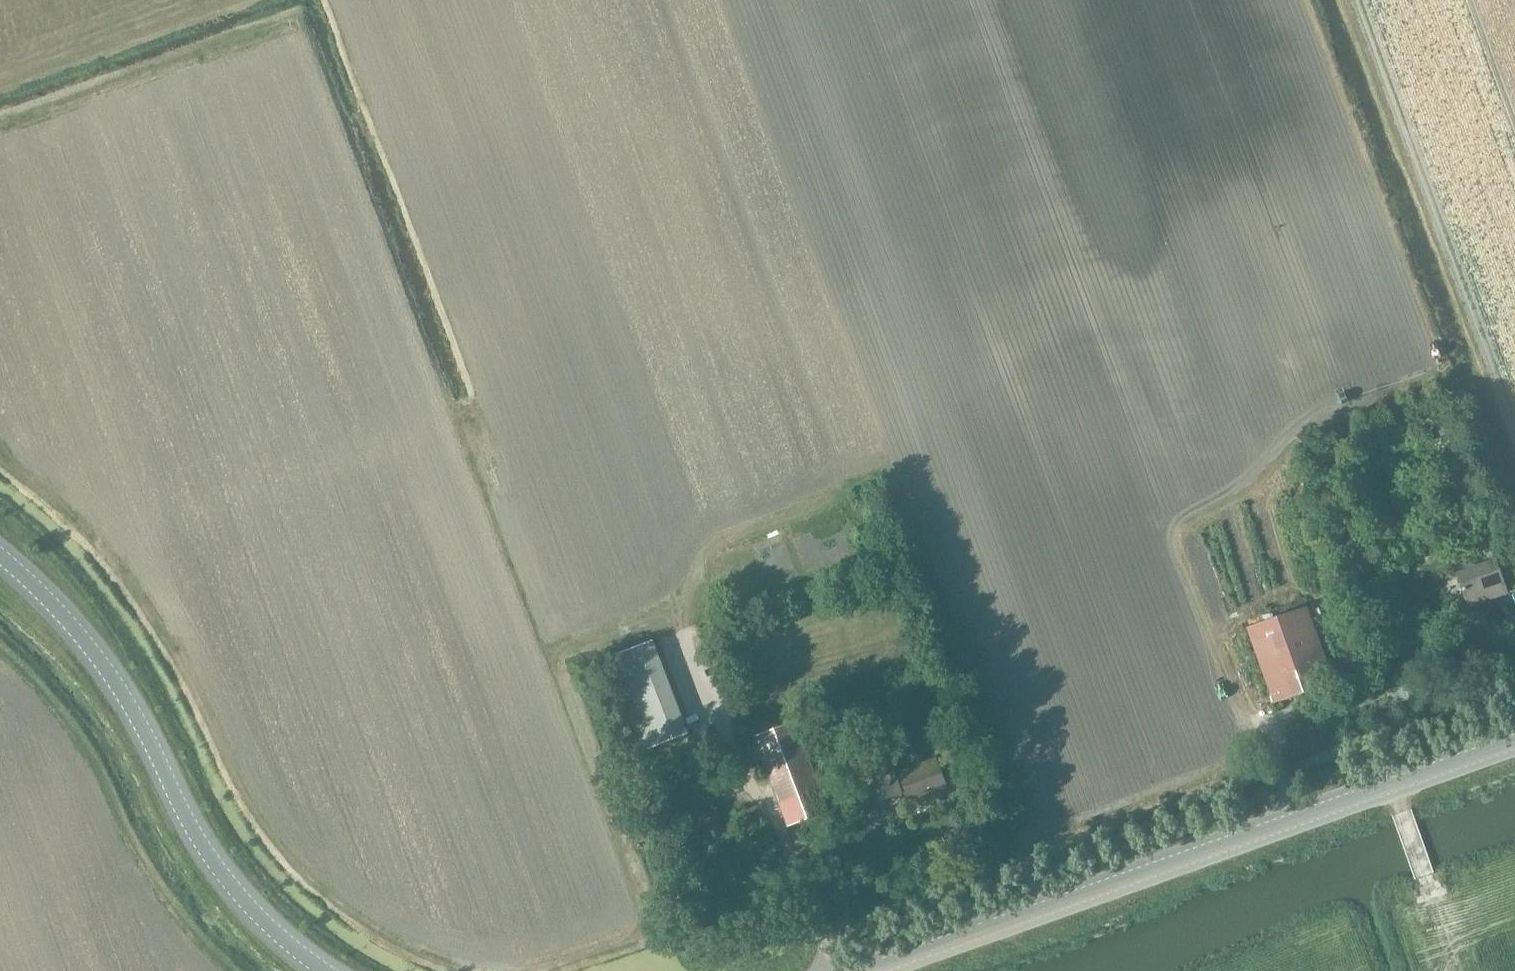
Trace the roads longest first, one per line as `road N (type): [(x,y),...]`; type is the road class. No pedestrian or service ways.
road 1 (tertiary): [(1514,739),(863,970)]
road 2 (tertiary): [(316,970),(246,908),(193,832),(85,643),(0,557)]

